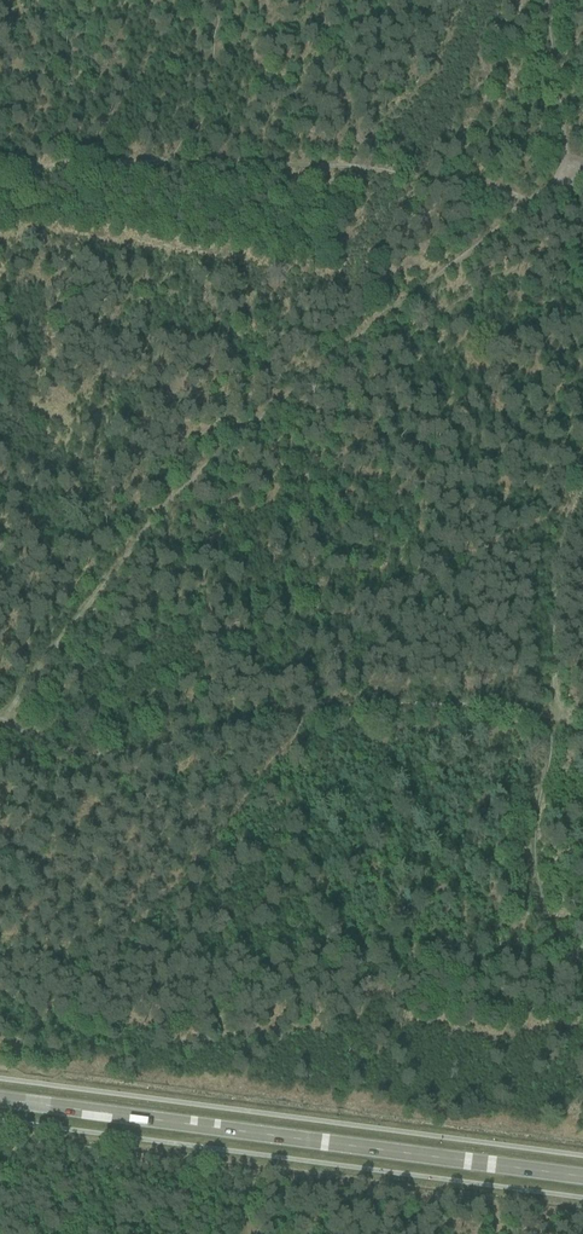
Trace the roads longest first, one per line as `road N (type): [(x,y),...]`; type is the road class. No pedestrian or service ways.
road 1 (track): [(575,174),(517,207),(203,471),(165,507),(4,721)]
road 2 (primary): [(582,1180),(0,1096)]
road 3 (track): [(582,972),(548,923),(532,877),(537,796),(555,721),(437,705),(308,716)]
road 4 (track): [(308,716),(114,753),(75,752),(38,739)]
road 5 (track): [(553,0),(575,174),(582,170)]

